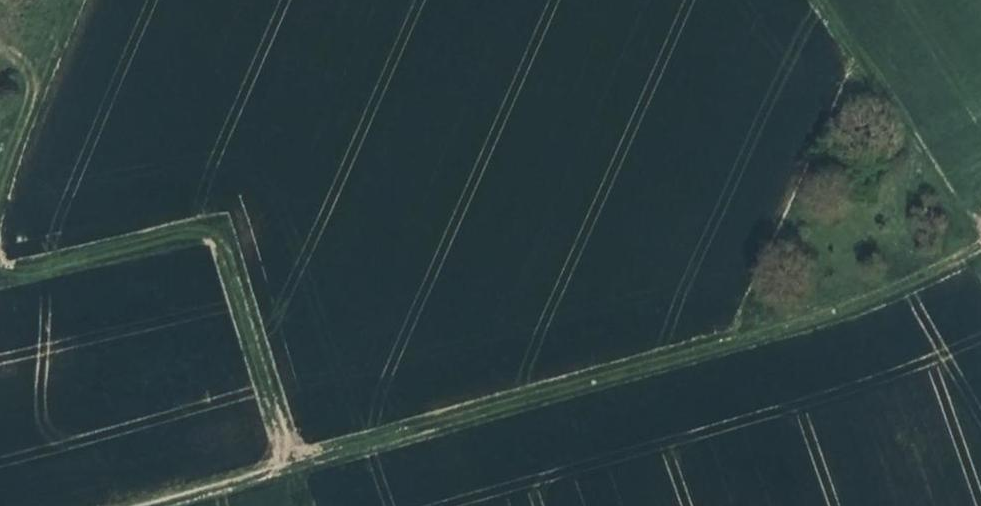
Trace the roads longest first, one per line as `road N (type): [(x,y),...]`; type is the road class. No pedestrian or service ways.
road 1 (track): [(980,245),(870,304),(146,505)]
road 2 (track): [(0,279),(198,226),(216,231),(292,468)]
road 3 (track): [(821,0),(980,243)]
road 4 (track): [(70,0),(0,161)]

